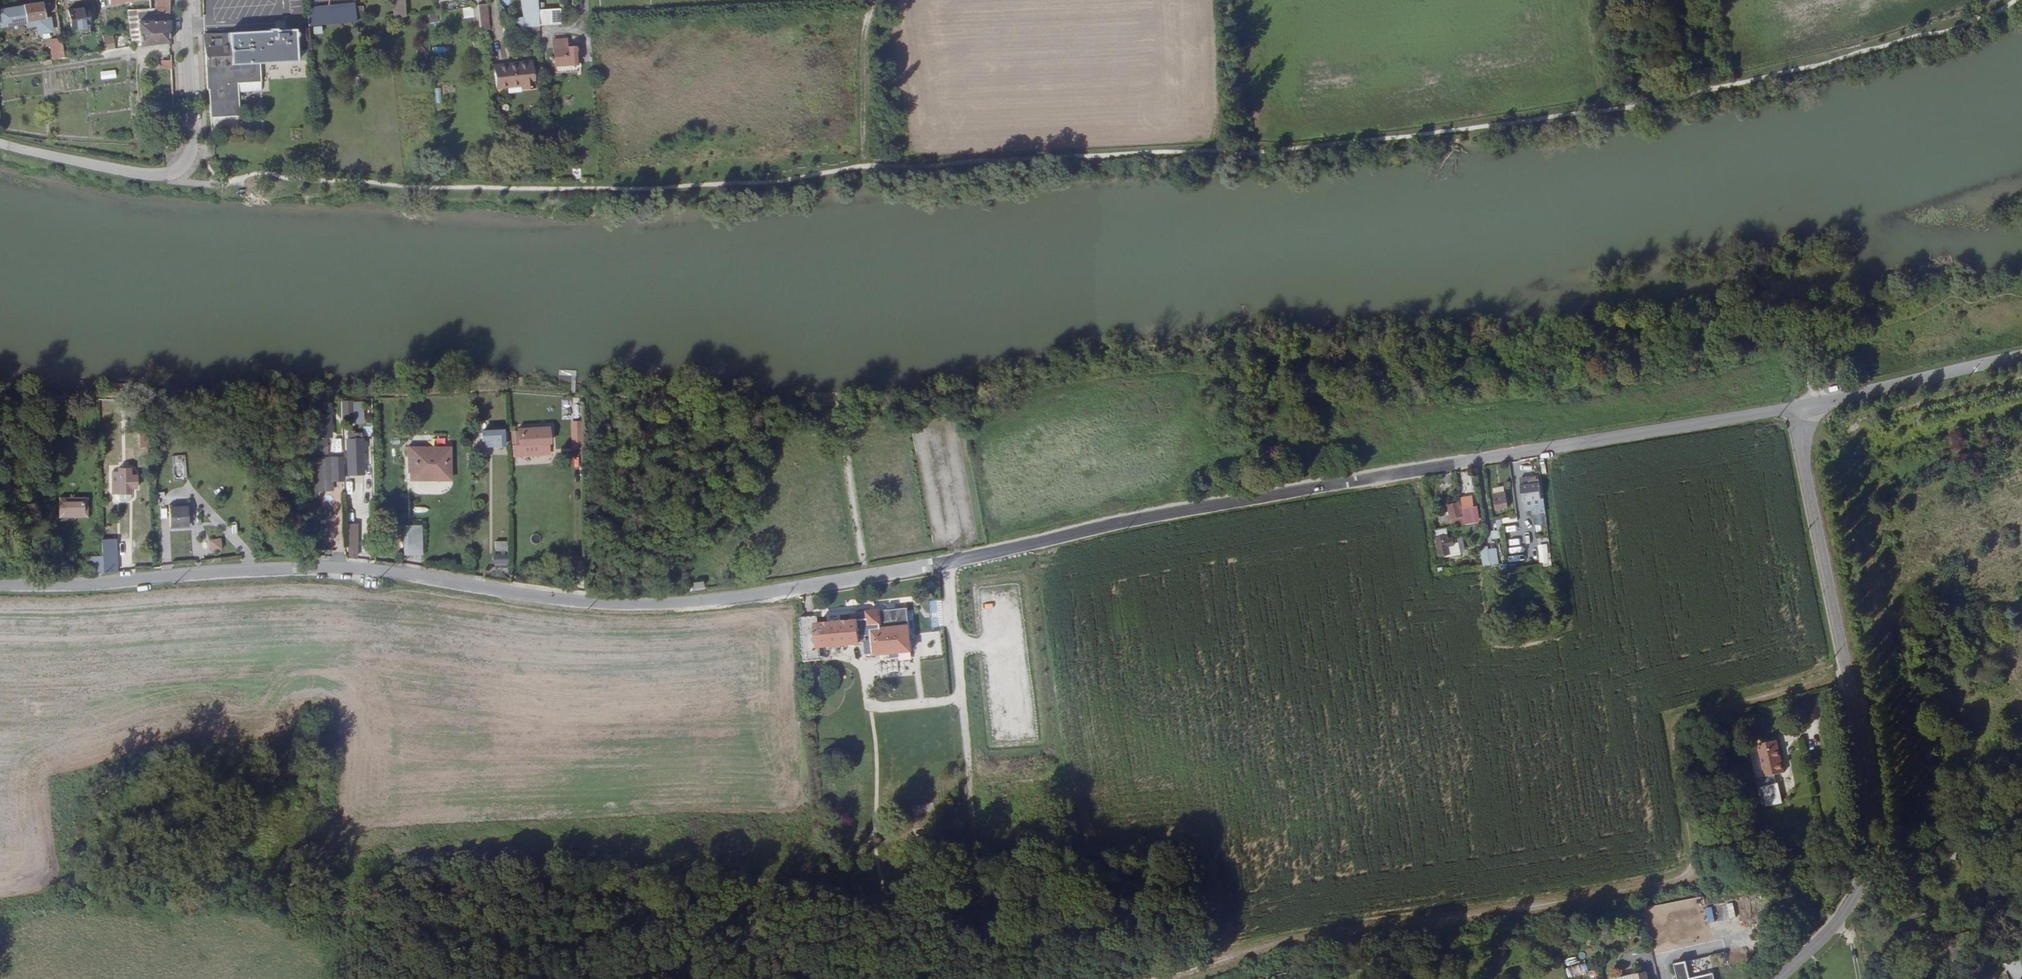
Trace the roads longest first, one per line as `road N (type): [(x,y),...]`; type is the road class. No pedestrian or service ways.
road 1 (unclassified): [(0,585),(311,567),(580,602),(685,603),(948,562),(1472,459),(1800,410)]
road 2 (residential): [(1775,978),(1837,919),(1868,847),(1798,456),(1800,410)]
road 3 (track): [(948,562),(986,978)]
road 4 (residential): [(1800,410),(2021,354)]
road 5 (unclassified): [(0,143),(152,176),(186,166)]
road 6 (residential): [(186,166),(193,149),(185,0)]

